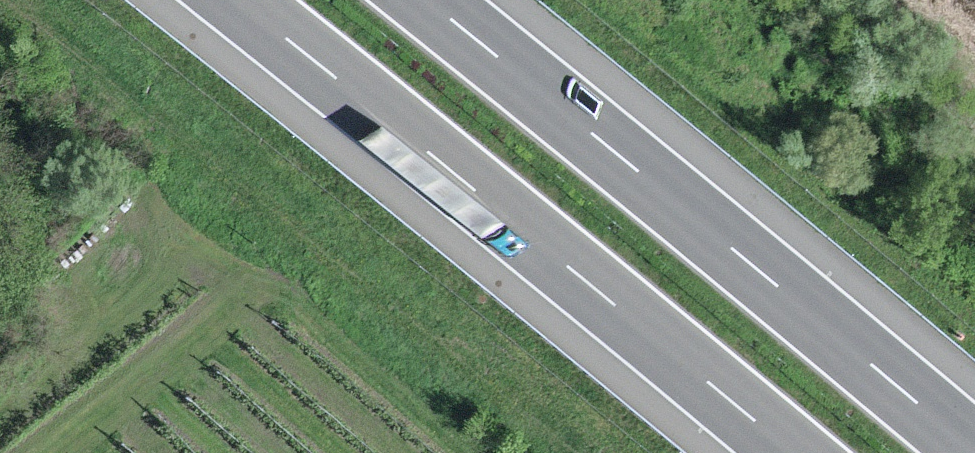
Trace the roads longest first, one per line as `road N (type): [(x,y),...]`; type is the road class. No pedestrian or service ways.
road 1 (motorway): [(238,0),(792,452)]
road 2 (motorway): [(974,452),(427,0)]
road 3 (track): [(183,252),(0,411)]

